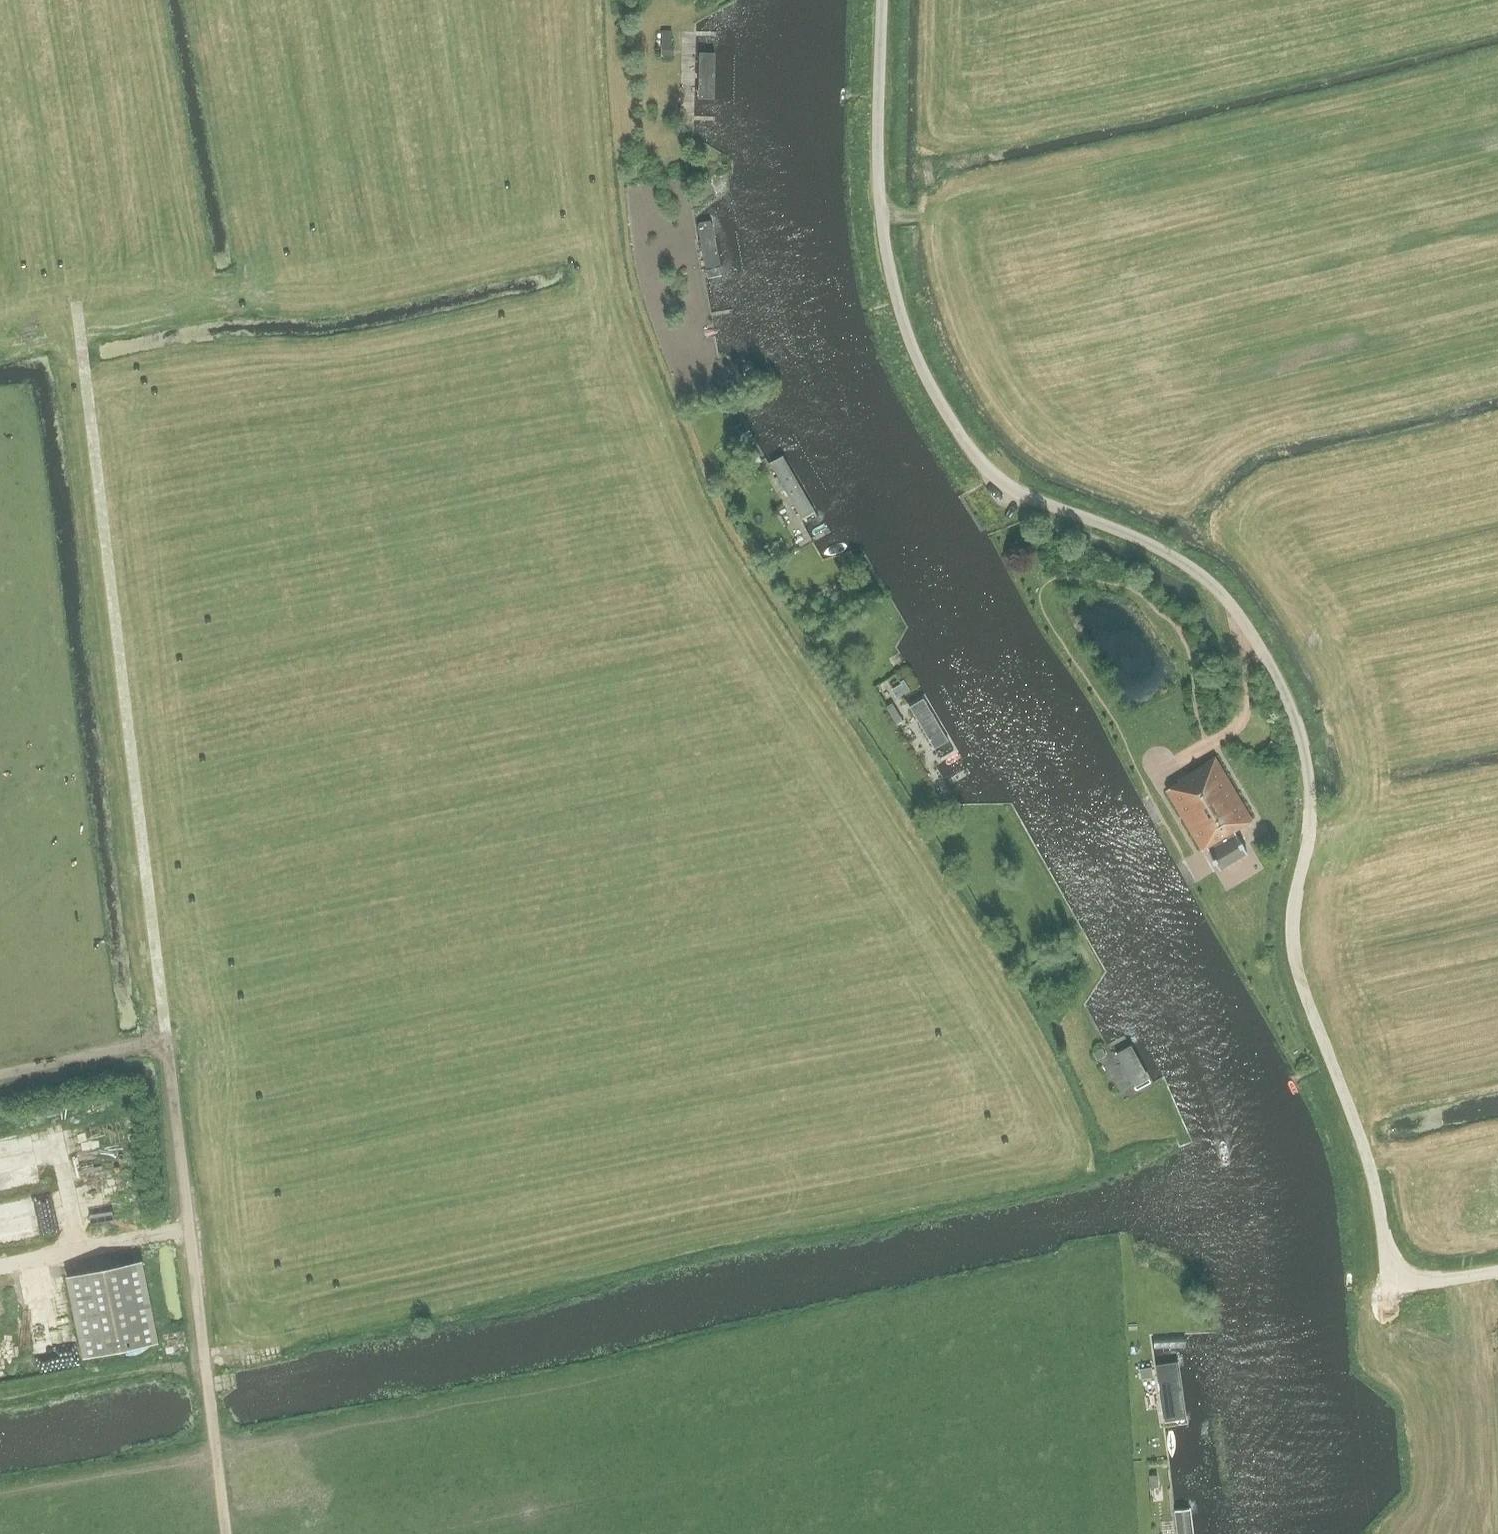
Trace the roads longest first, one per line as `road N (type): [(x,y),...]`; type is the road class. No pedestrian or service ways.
road 1 (unclassified): [(1497,1271),(1389,1287),(1364,1144),(1297,967),(1294,914),(1311,792),(1291,710),(1262,650),(1222,593),(1176,558),(1006,484),(969,448),(931,385),(908,334),(883,231),(882,0)]
road 2 (track): [(77,304),(227,1533)]
road 3 (track): [(0,1267),(190,1228)]
road 4 (track): [(1135,1359),(1147,1533)]
road 5 (track): [(0,1073),(167,1038)]

